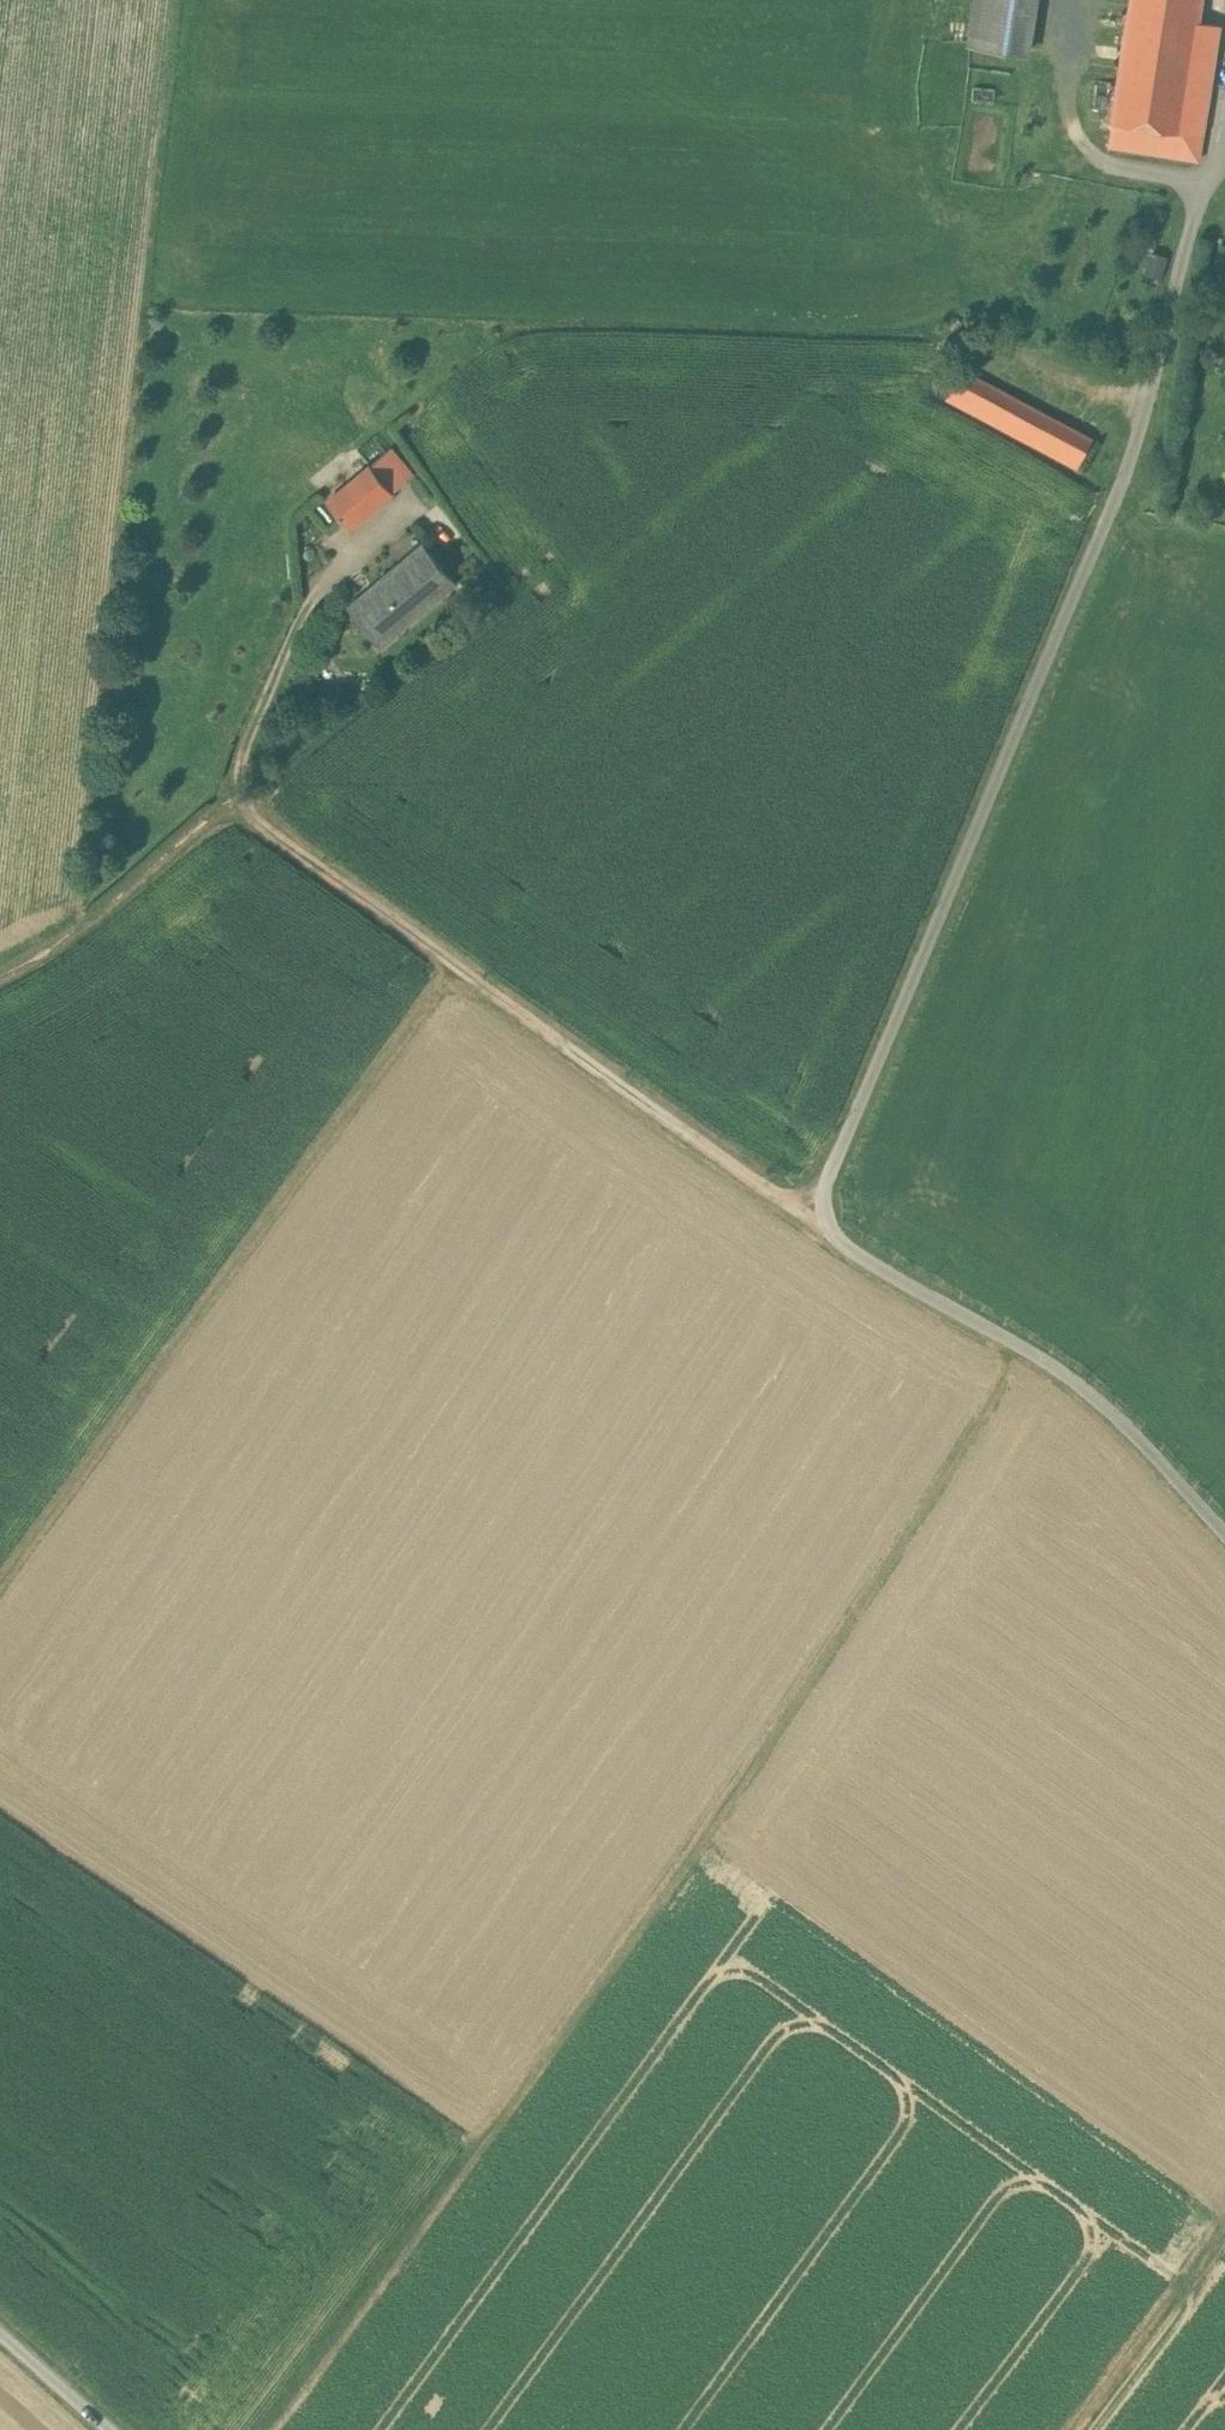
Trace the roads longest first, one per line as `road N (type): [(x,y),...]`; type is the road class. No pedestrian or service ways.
road 1 (unclassified): [(1224,152),(1193,217),(1146,423),(826,1180),(822,1207),(835,1234),(869,1263),(1052,1365),(1224,1530)]
road 2 (track): [(1052,1365),(1001,1385),(694,1847),(267,2429)]
road 3 (track): [(0,1583),(455,967)]
road 4 (track): [(0,973),(88,919),(220,810),(244,804)]
road 5 (unclassified): [(108,2429),(0,2334)]

